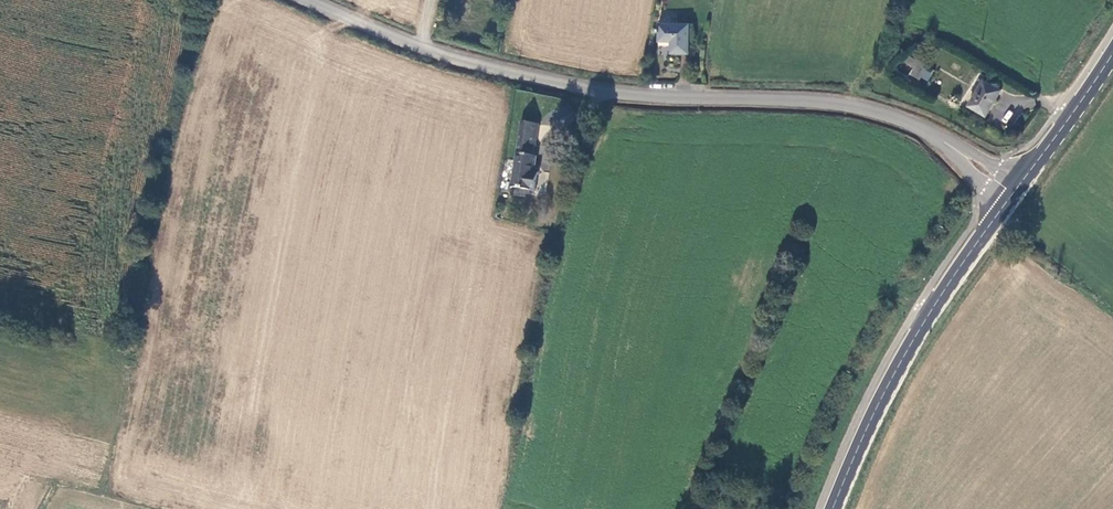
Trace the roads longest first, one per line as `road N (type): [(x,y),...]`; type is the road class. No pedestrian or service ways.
road 1 (unclassified): [(1012,194),(959,146),(879,109),(578,86),(422,47),(310,0)]
road 2 (track): [(0,326),(129,355),(207,0)]
road 3 (secondary): [(832,508),(928,315),(1012,194)]
road 4 (secondary): [(1012,194),(1112,54)]

